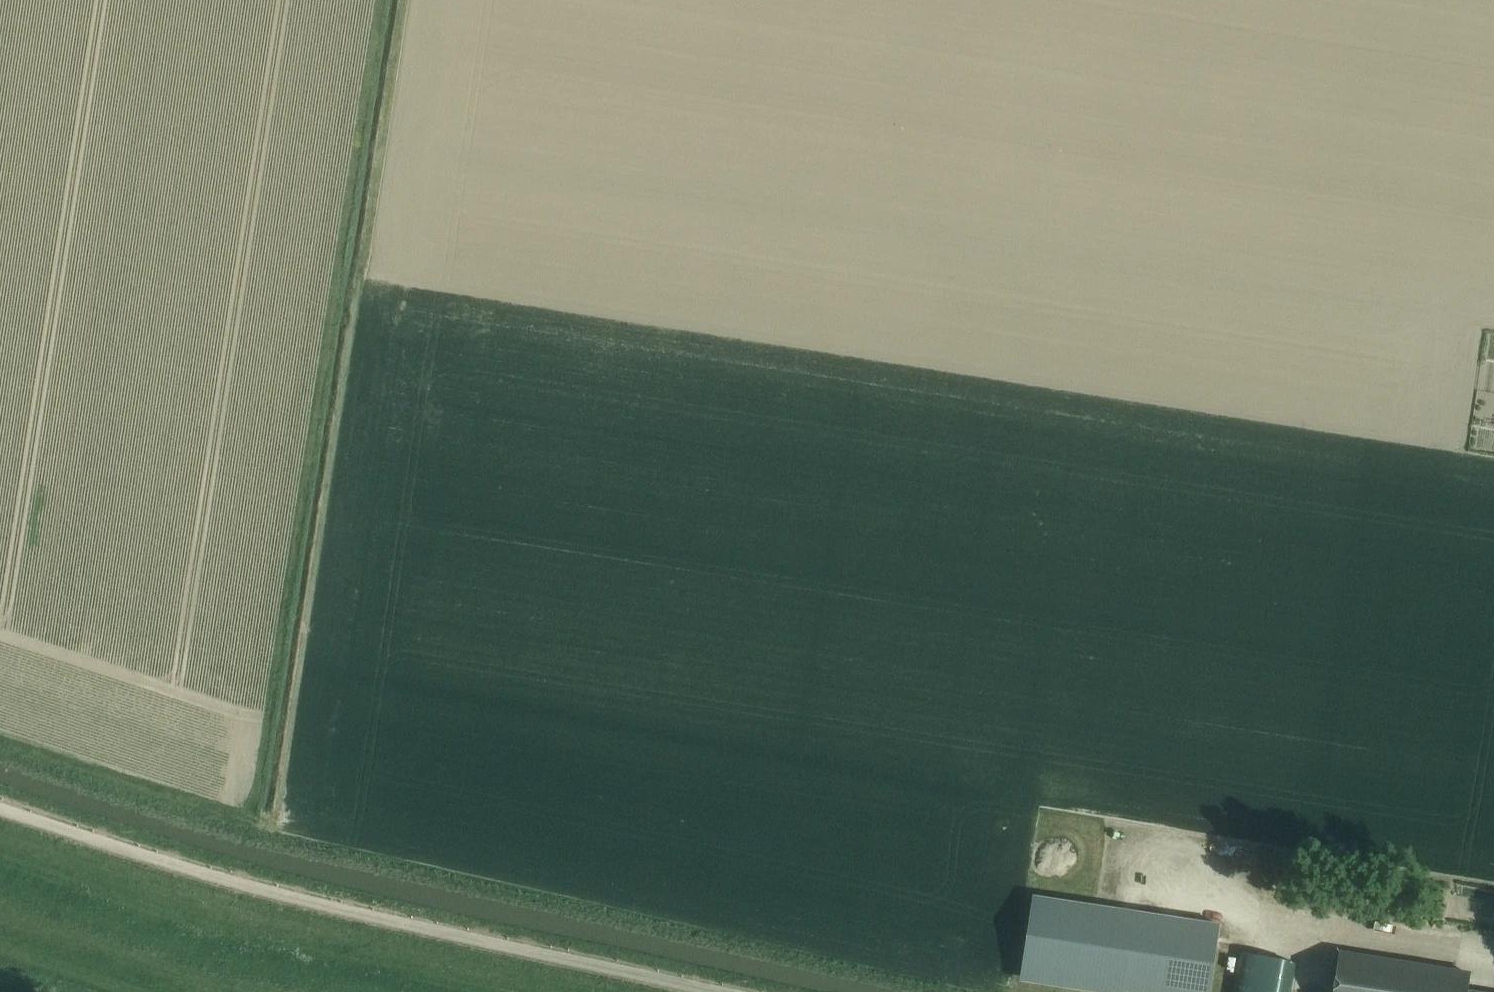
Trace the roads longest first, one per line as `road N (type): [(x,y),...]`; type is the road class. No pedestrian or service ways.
road 1 (unclassified): [(715,991),(246,884),(0,807)]
road 2 (track): [(330,991),(0,875)]

